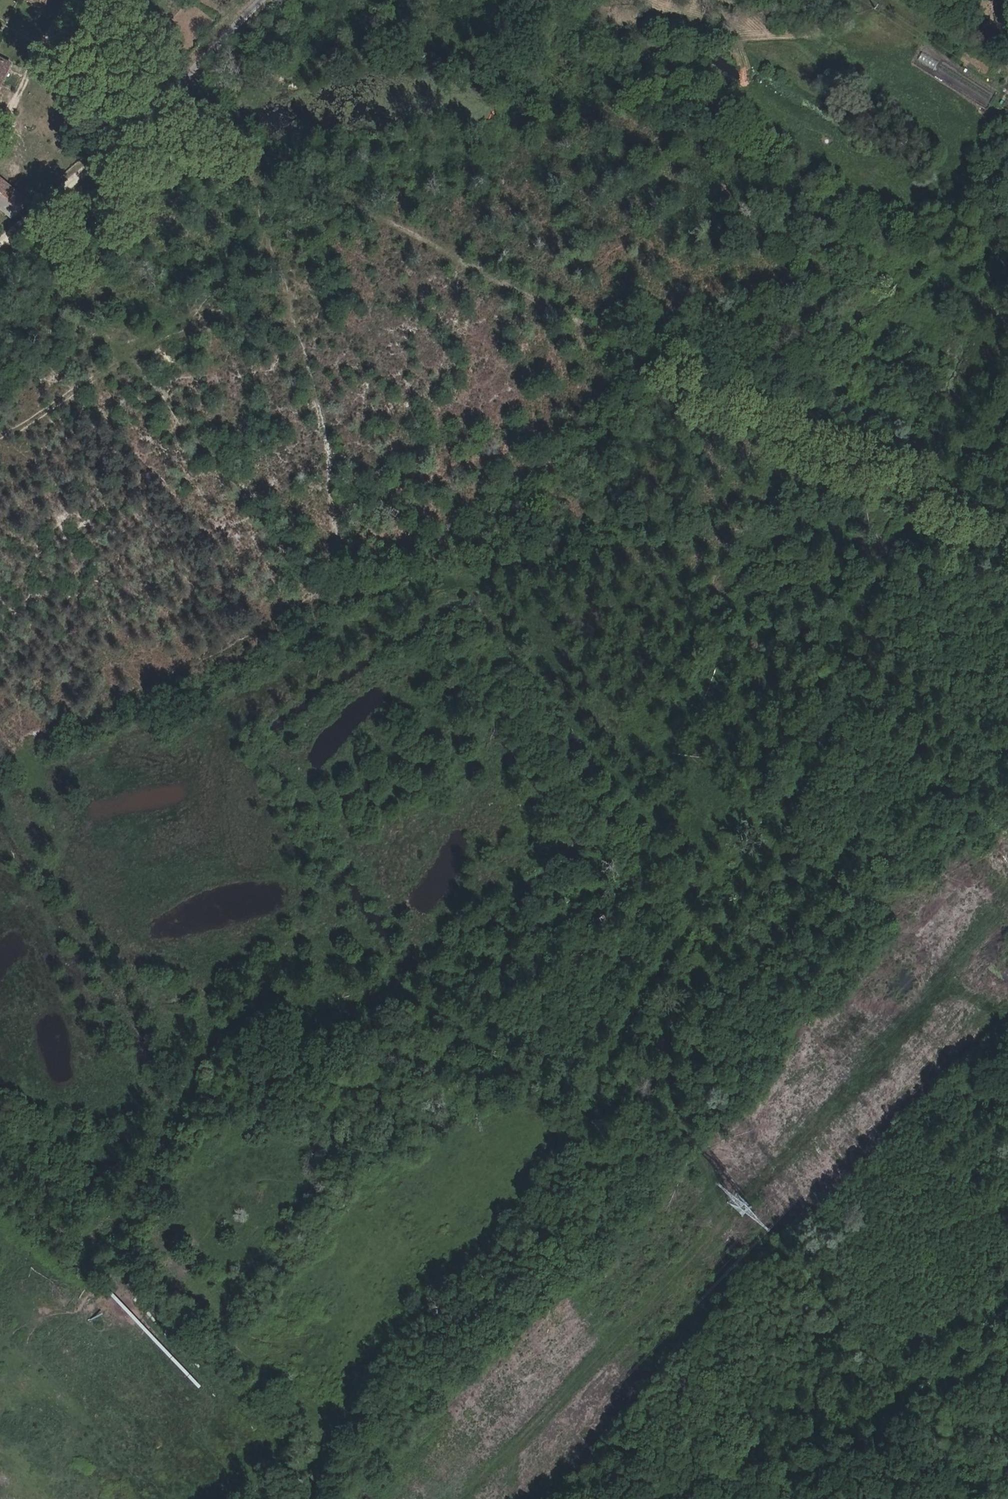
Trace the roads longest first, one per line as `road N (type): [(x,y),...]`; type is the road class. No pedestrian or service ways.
road 1 (unclassified): [(0,238),(137,120),(226,30)]

